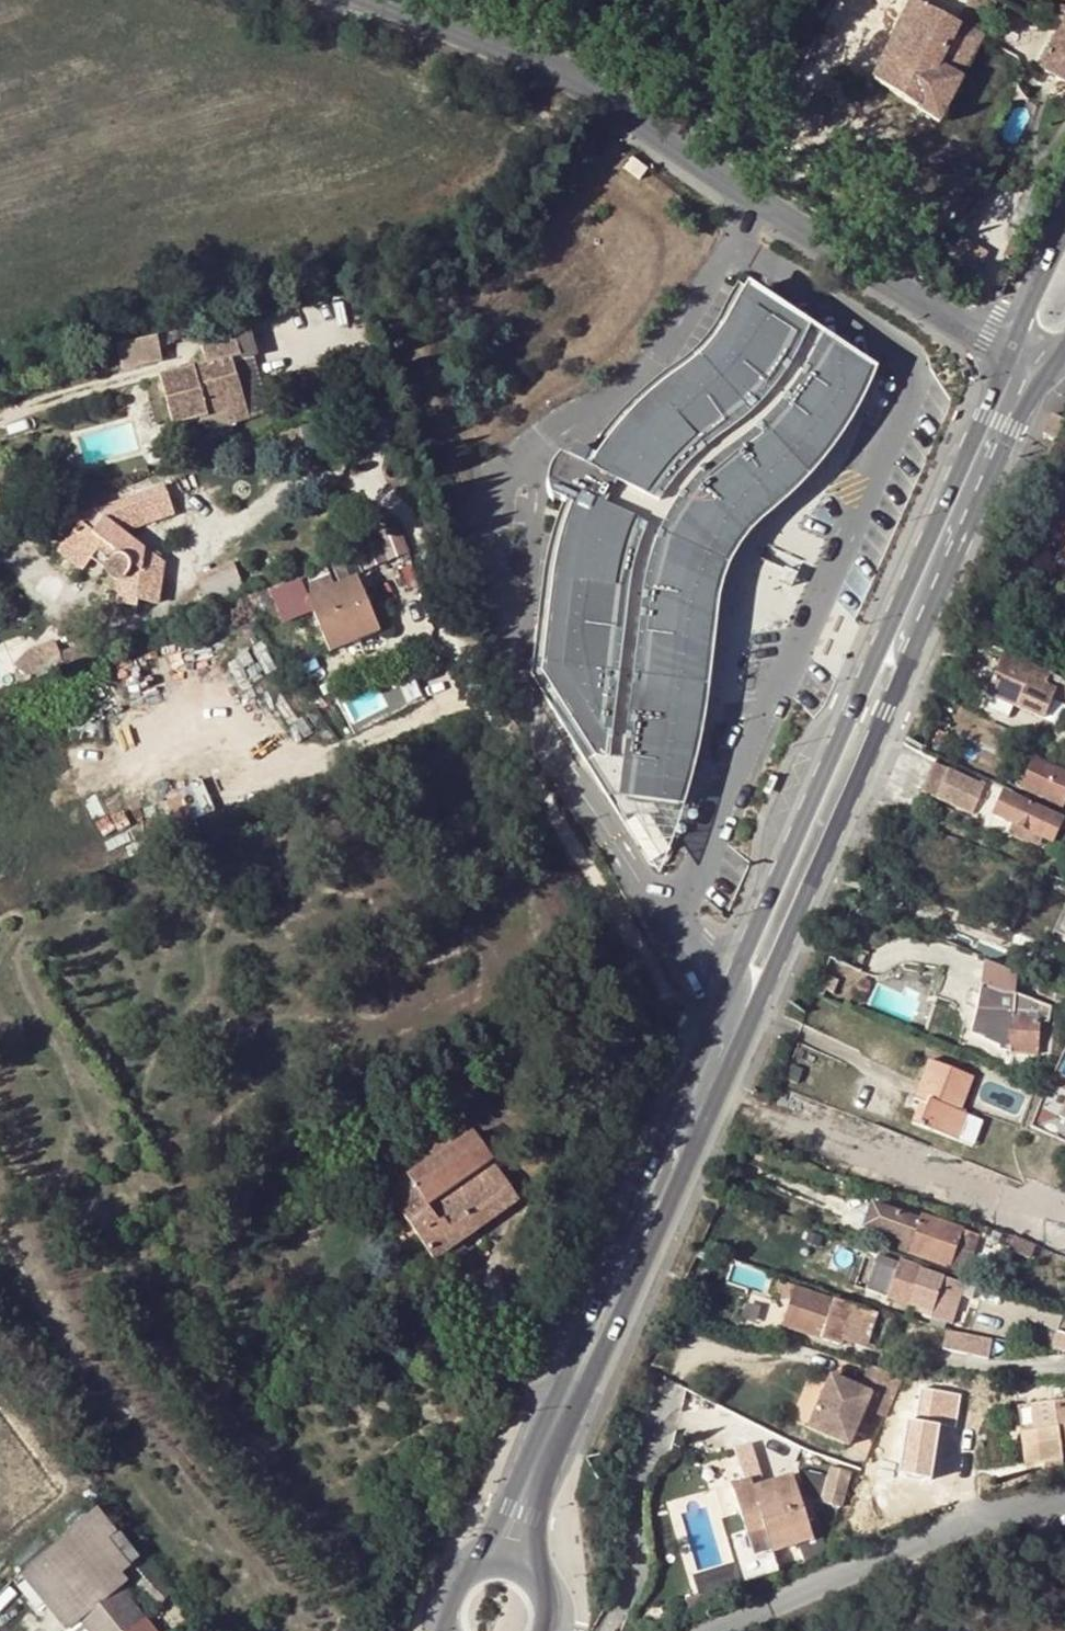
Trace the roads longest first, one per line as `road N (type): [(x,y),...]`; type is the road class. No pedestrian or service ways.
road 1 (secondary): [(1010,347),(700,1050),(497,1536),(474,1570)]
road 2 (secondary): [(527,1573),(534,1514),(555,1454),(1002,448),(1052,372)]
road 3 (track): [(700,1050),(497,718),(436,566),(364,299)]
road 4 (tertiary): [(373,0),(564,79),(1010,347)]
road 5 (residential): [(1064,1496),(922,1544),(710,1630)]
road 6 (secondary): [(1064,235),(1010,347)]

